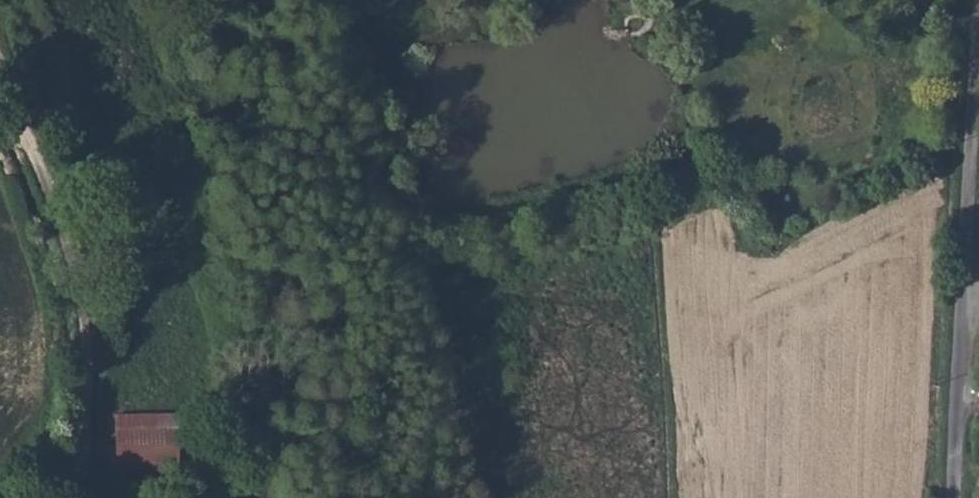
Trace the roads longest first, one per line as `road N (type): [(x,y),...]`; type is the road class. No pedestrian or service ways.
road 1 (unclassified): [(978,0),(957,497)]
road 2 (track): [(0,55),(75,248),(87,357),(80,497)]

